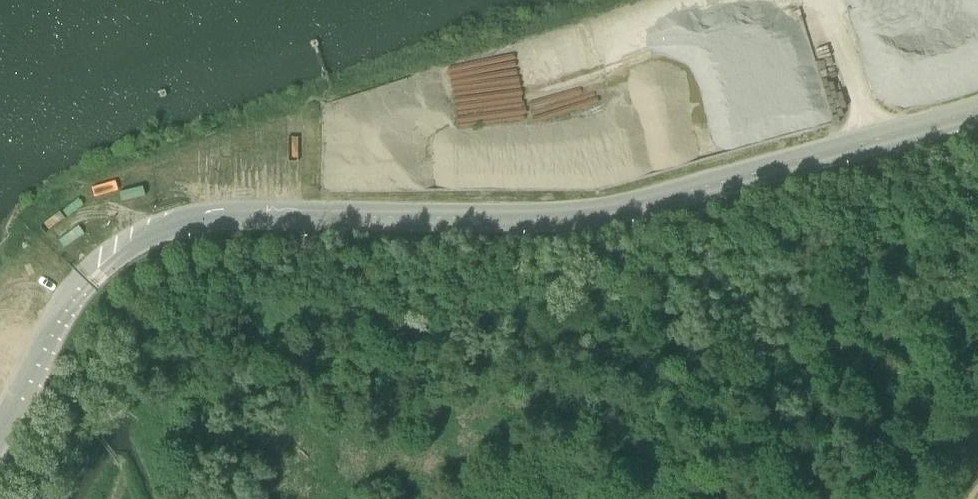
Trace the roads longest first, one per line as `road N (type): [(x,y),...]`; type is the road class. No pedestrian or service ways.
road 1 (unclassified): [(0,425),(87,273),(125,241),(176,218),(642,207),(977,109)]

